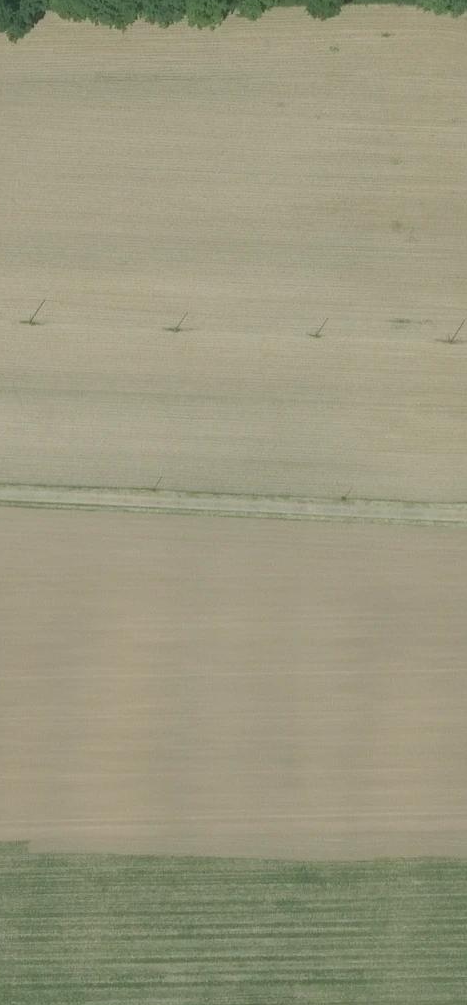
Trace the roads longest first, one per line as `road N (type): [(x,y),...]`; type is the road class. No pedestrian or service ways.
road 1 (unclassified): [(466,516),(0,495)]

